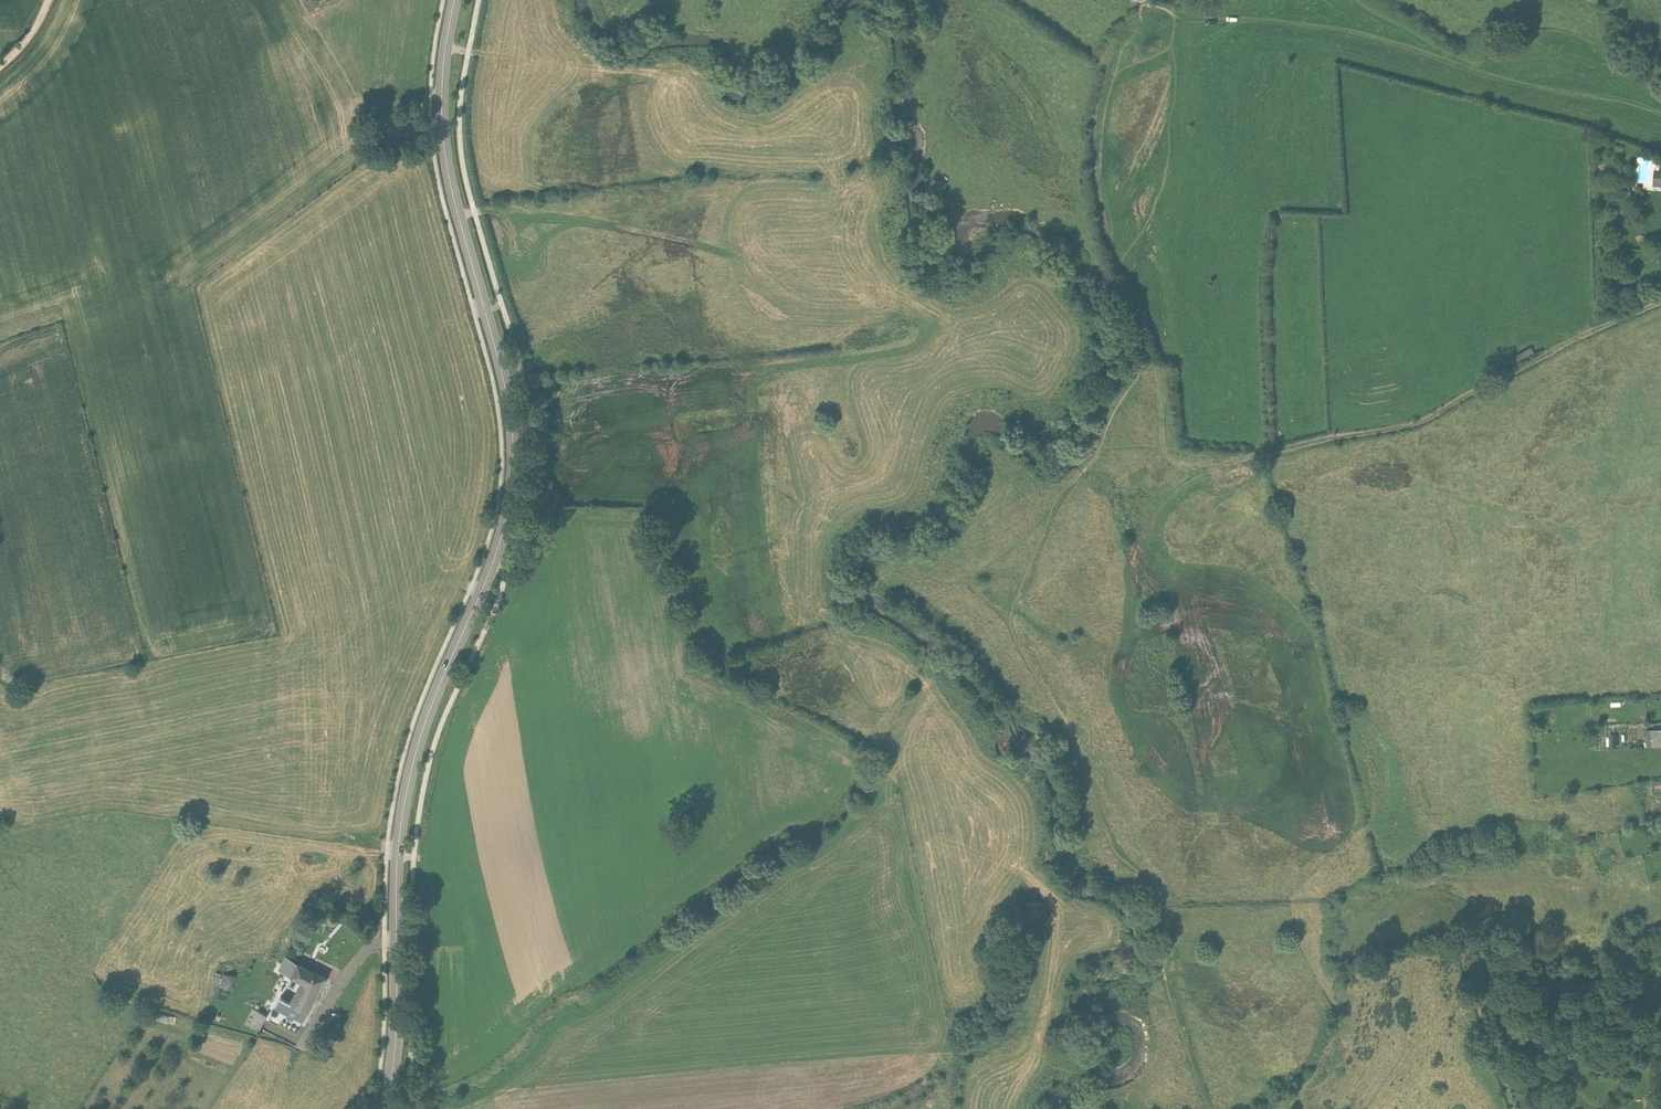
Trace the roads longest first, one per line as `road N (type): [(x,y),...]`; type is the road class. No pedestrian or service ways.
road 1 (tertiary): [(384,1108),(395,1040),(404,797),(434,696),(499,544),(513,466),(504,382),(442,137),(453,0)]
road 2 (track): [(1660,302),(1417,424),(1245,455),(1172,444),(1121,468),(1080,503)]

